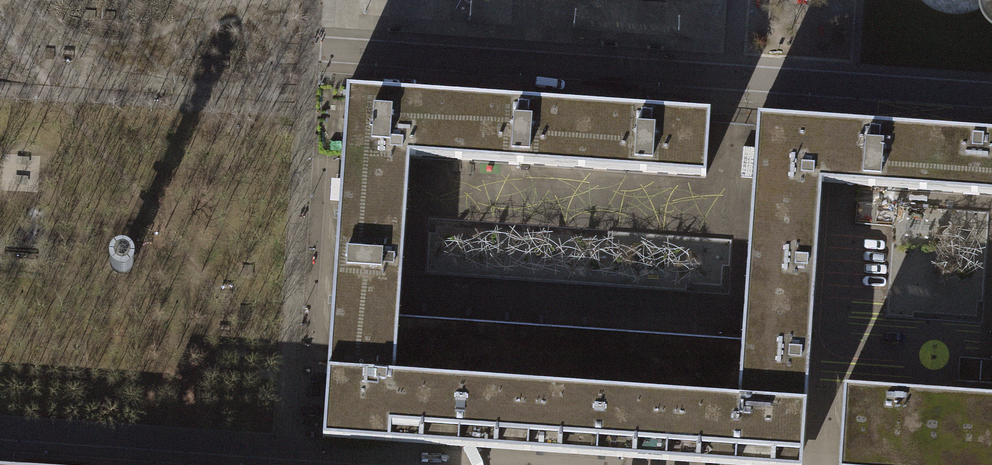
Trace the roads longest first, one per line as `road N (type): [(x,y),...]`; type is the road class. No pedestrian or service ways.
road 1 (residential): [(991,97),(308,48)]
road 2 (residential): [(283,449),(308,48)]
road 3 (residential): [(0,429),(283,449)]

